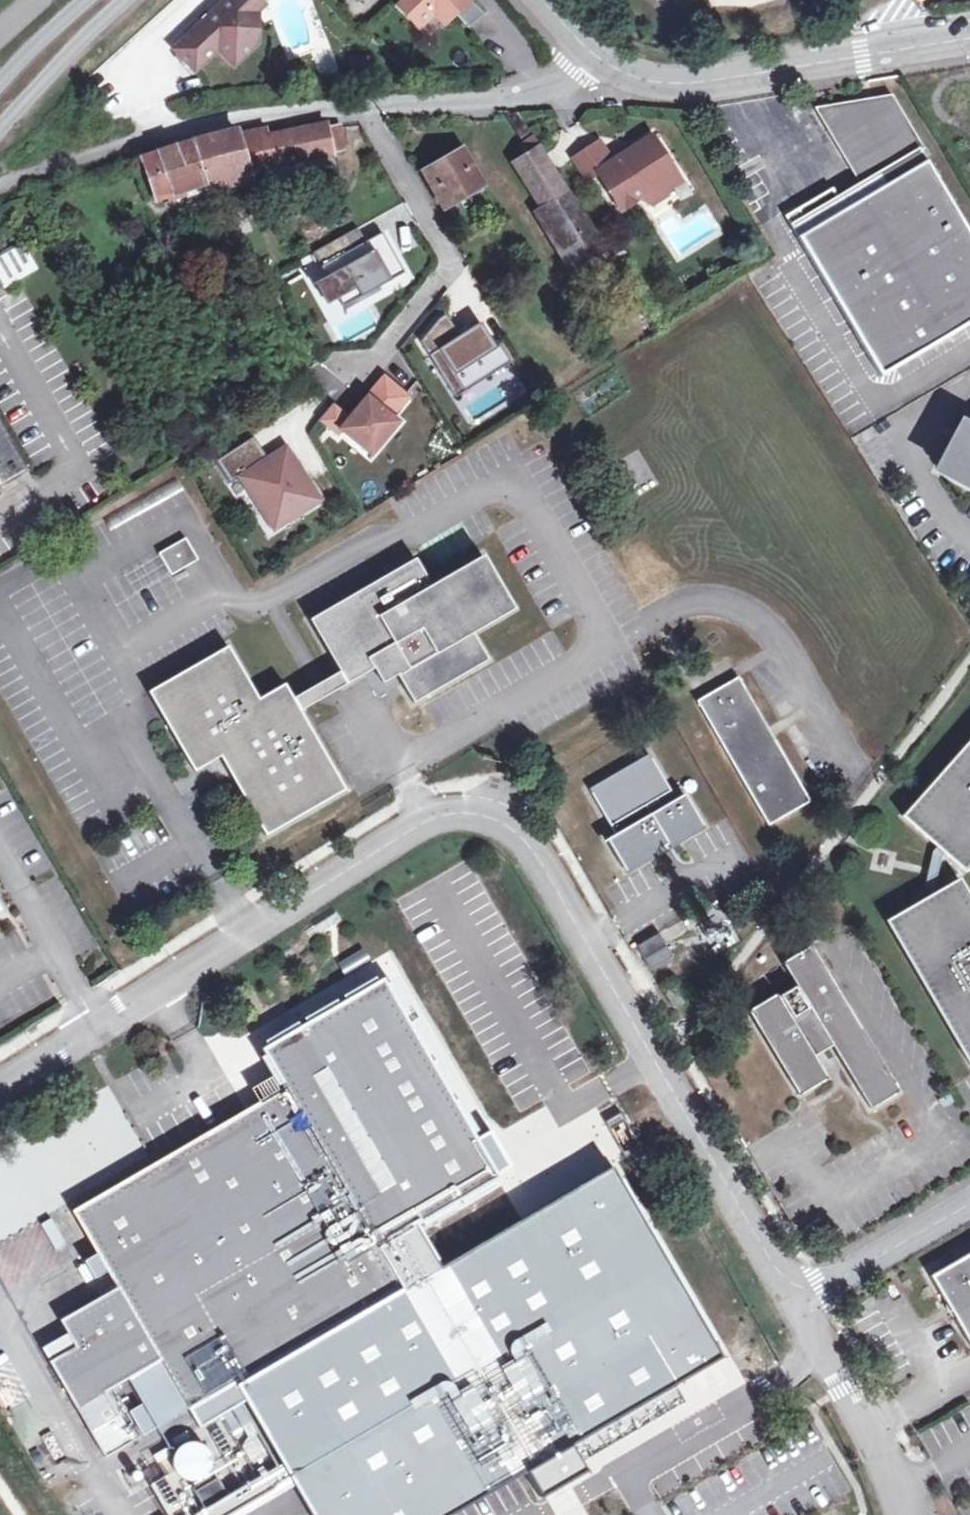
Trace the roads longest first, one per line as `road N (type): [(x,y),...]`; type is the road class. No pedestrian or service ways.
road 1 (residential): [(0,1087),(422,822),(468,811),(518,834),(801,1308)]
road 2 (residential): [(598,58),(634,78),(685,84),(969,40)]
road 3 (residential): [(363,380),(458,266),(363,106)]
road 4 (residential): [(598,58),(520,94),(363,106)]
road 5 (residential): [(363,106),(257,115),(124,144)]
road 6 (residential): [(801,1308),(902,1514)]
road 7 (residential): [(969,1204),(801,1308)]
road 8 (secondary): [(0,128),(125,0)]
road 9 (secondary): [(87,0),(0,86)]

